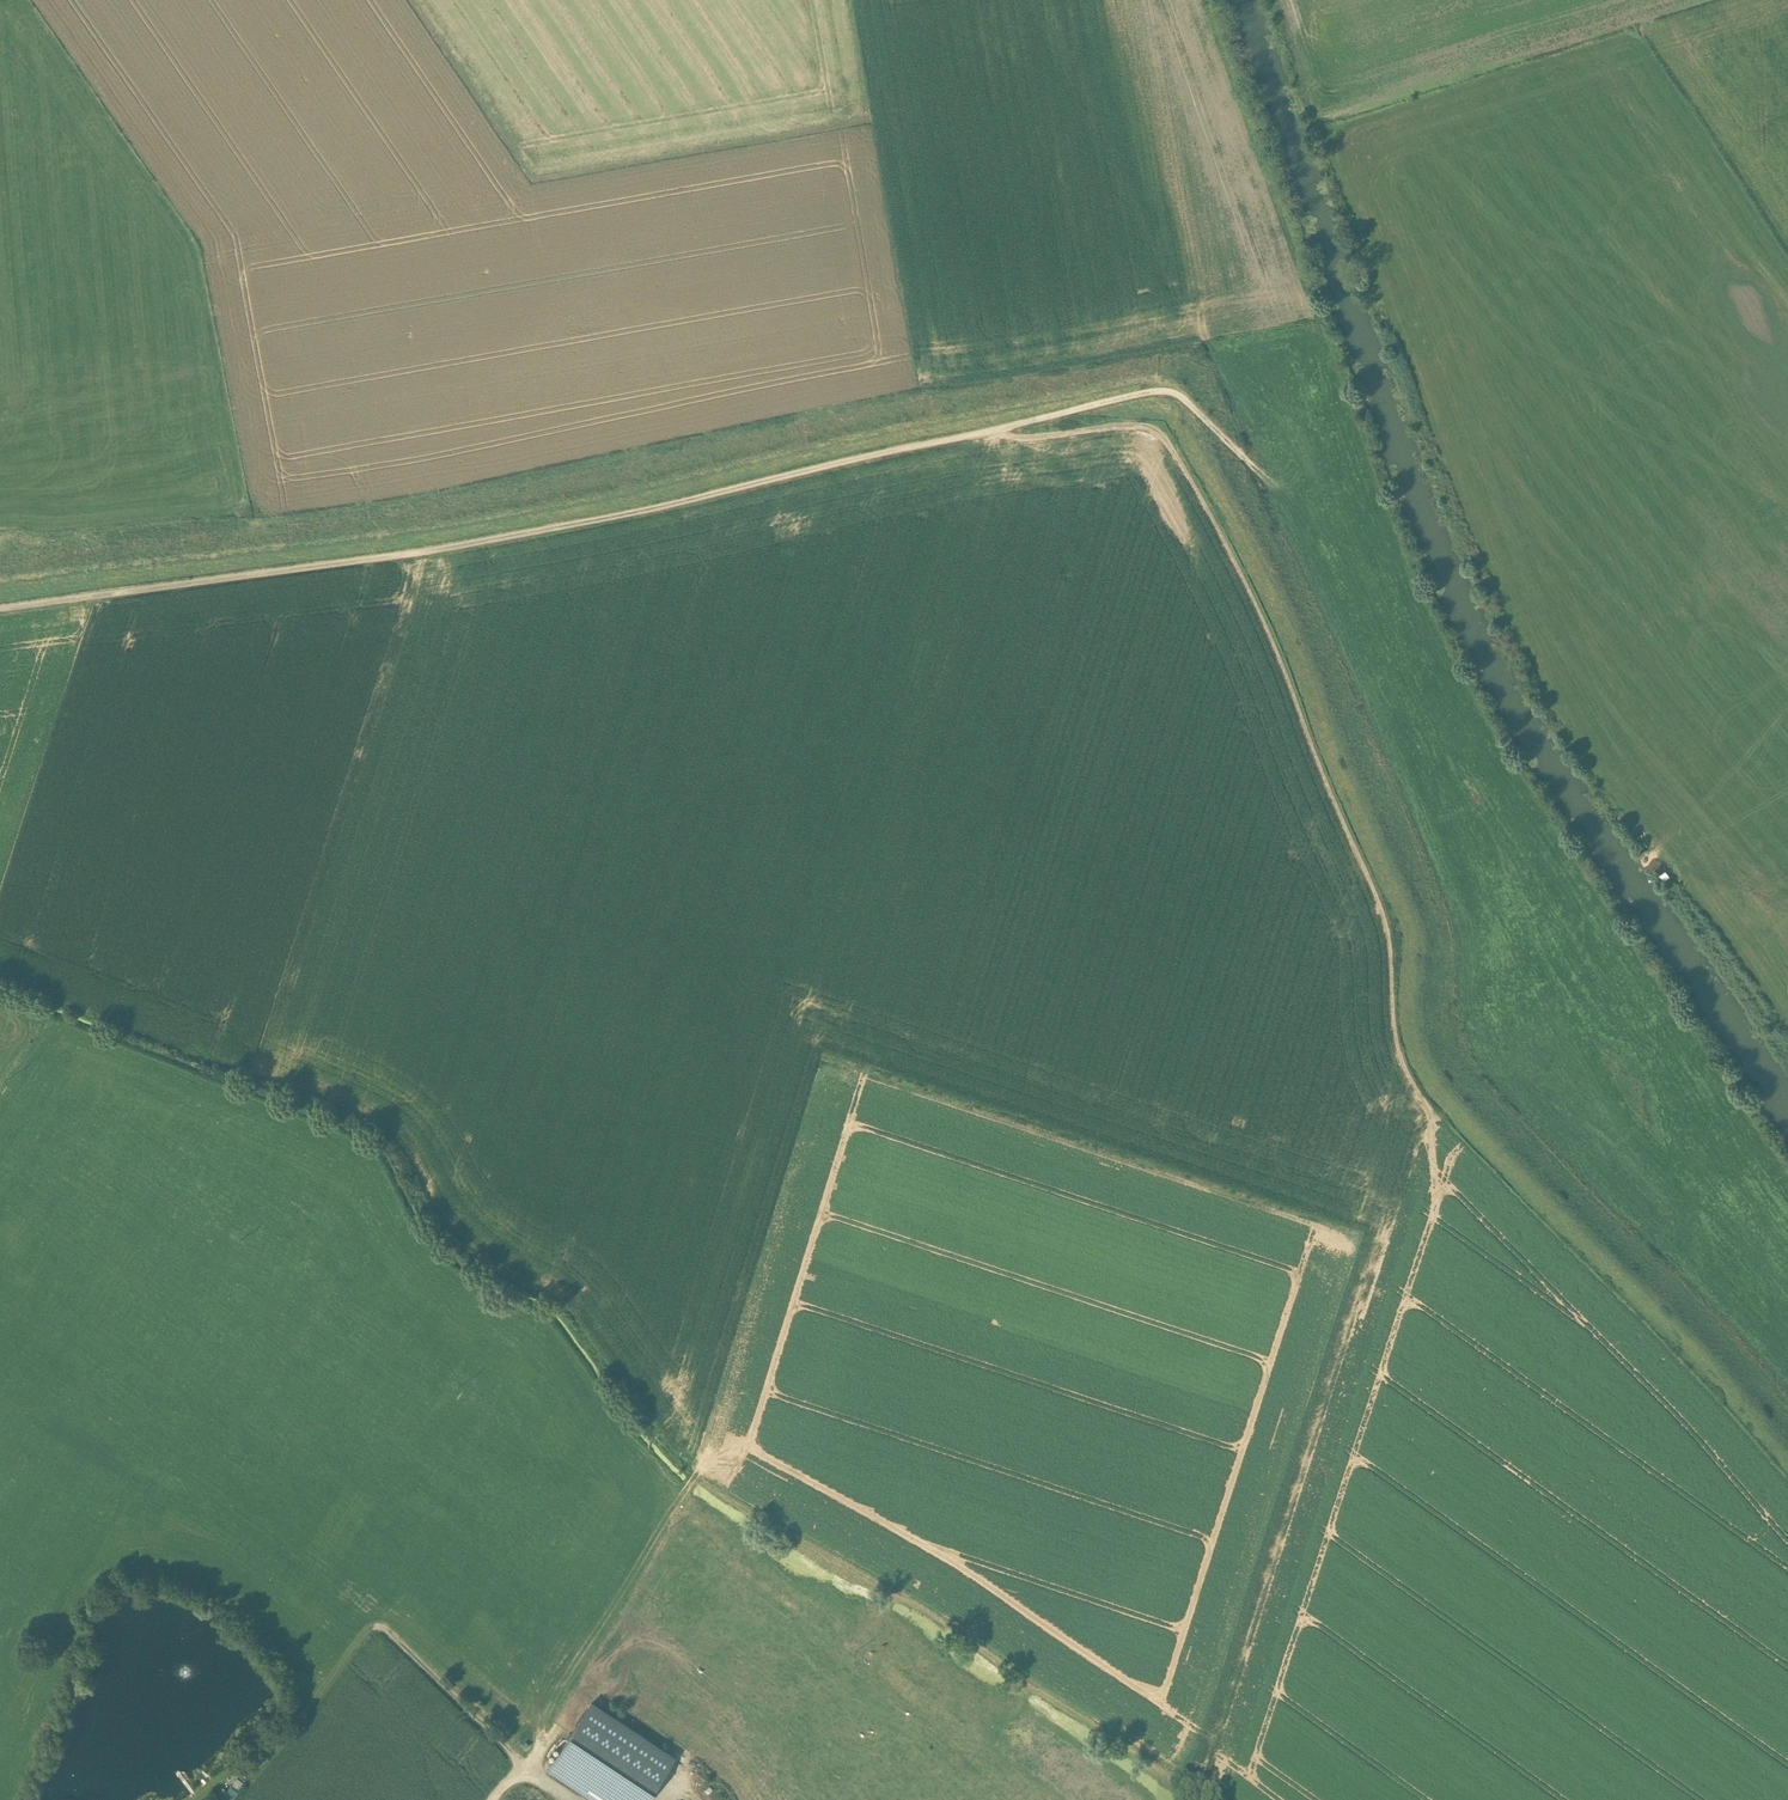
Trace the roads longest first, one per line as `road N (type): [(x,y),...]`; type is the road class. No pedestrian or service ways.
road 1 (track): [(1240,451),(1183,393),(1147,388),(1025,426),(655,509),(427,551),(0,609)]

